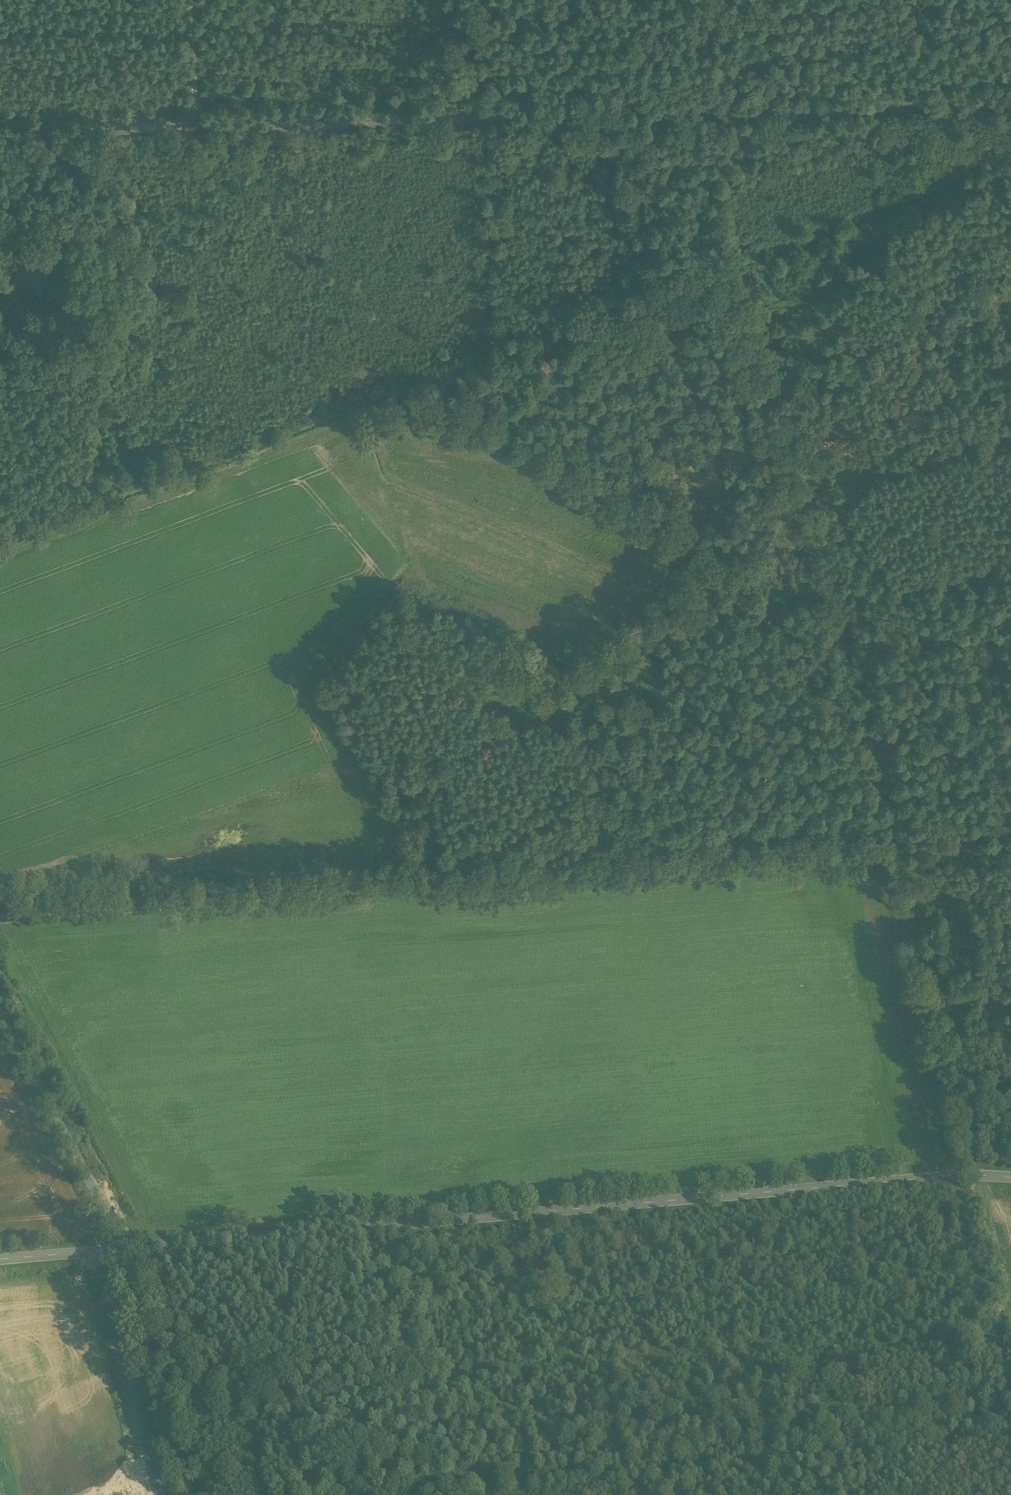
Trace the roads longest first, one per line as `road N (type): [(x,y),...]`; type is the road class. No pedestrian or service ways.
road 1 (tertiary): [(0,1260),(940,1177),(1010,1178)]
road 2 (track): [(0,123),(1010,100)]
road 3 (track): [(414,1375),(951,1365)]
road 4 (track): [(360,1228),(458,1494)]
road 5 (track): [(124,1250),(0,1003)]
road 6 (track): [(124,1250),(201,1494)]

